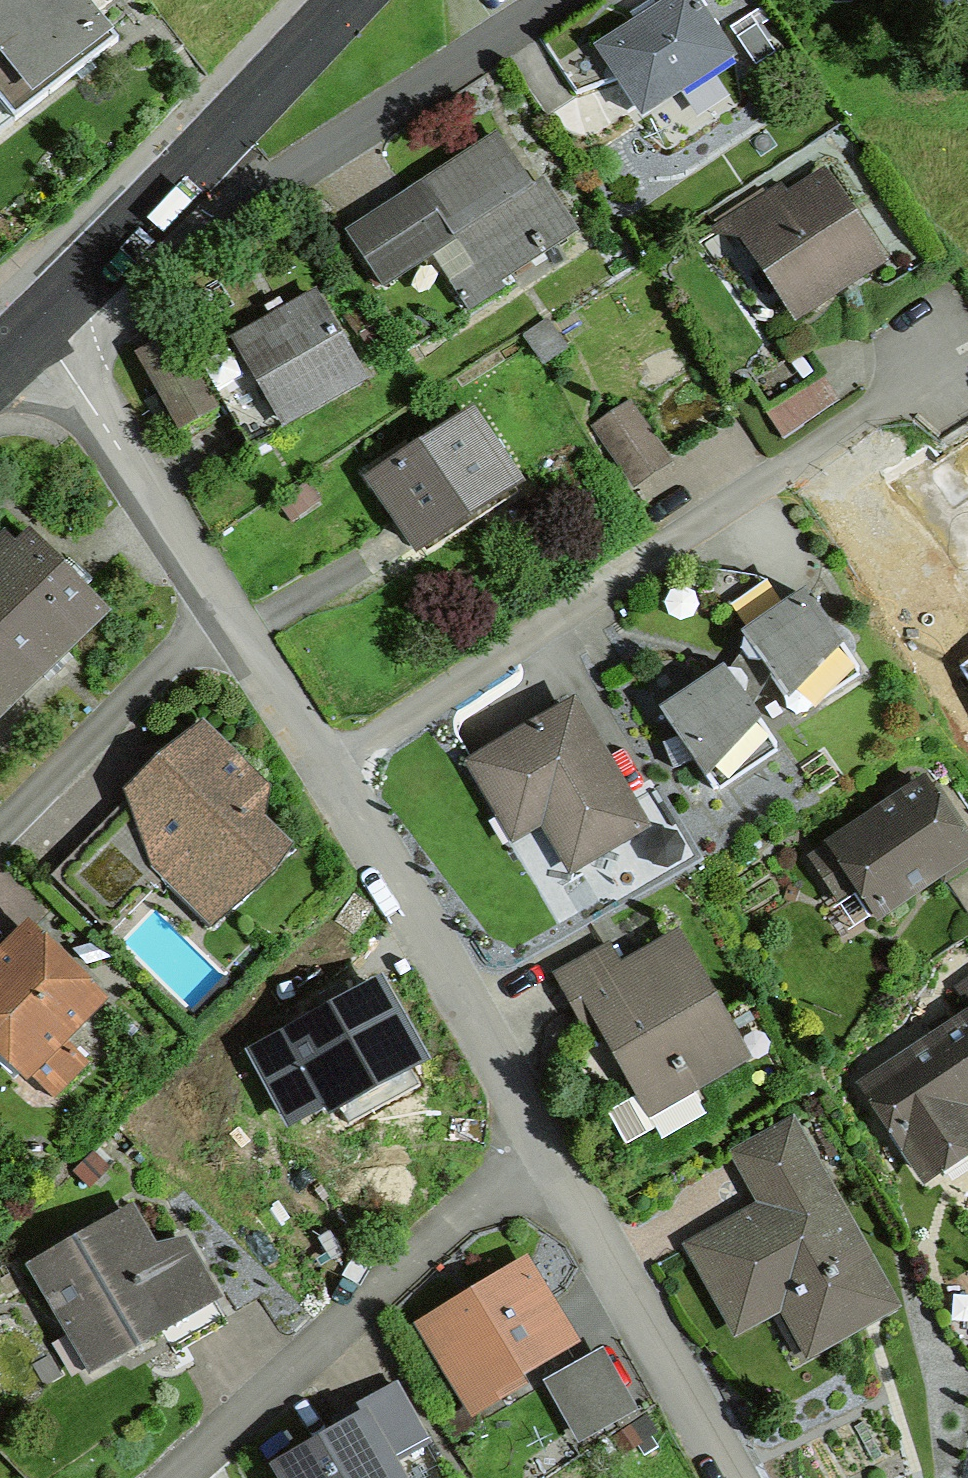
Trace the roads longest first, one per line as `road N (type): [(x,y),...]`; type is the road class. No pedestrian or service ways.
road 1 (residential): [(967,359),(329,790)]
road 2 (residential): [(568,0),(259,210),(209,217),(165,195)]
road 3 (residential): [(545,1174),(392,1298),(199,1477)]
road 4 (residential): [(329,790),(437,969),(545,1174)]
road 5 (residential): [(34,324),(220,631)]
road 6 (residential): [(545,1174),(720,1477)]
road 7 (residential): [(220,631),(0,851)]
road 8 (tertiary): [(347,0),(165,195)]
road 9 (residential): [(220,631),(329,790)]
road 10 (tertiary): [(165,195),(34,324)]

